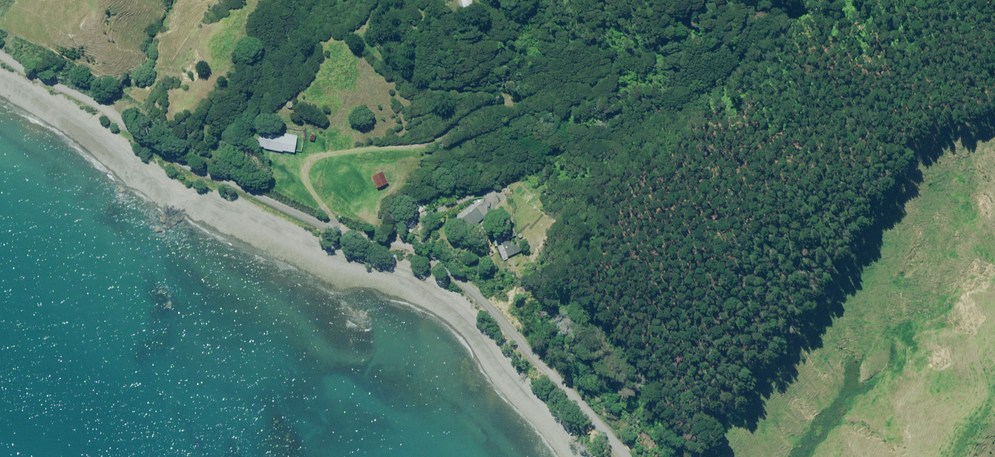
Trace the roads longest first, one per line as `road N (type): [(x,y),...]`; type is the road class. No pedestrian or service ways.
road 1 (unclassified): [(0,53),(80,91),(179,157),(330,224),(427,252),(478,295),(631,456)]
road 2 (track): [(330,224),(307,186),(307,165),(325,151),(431,145),(465,113),(611,82),(654,49),(679,14),(729,0)]

